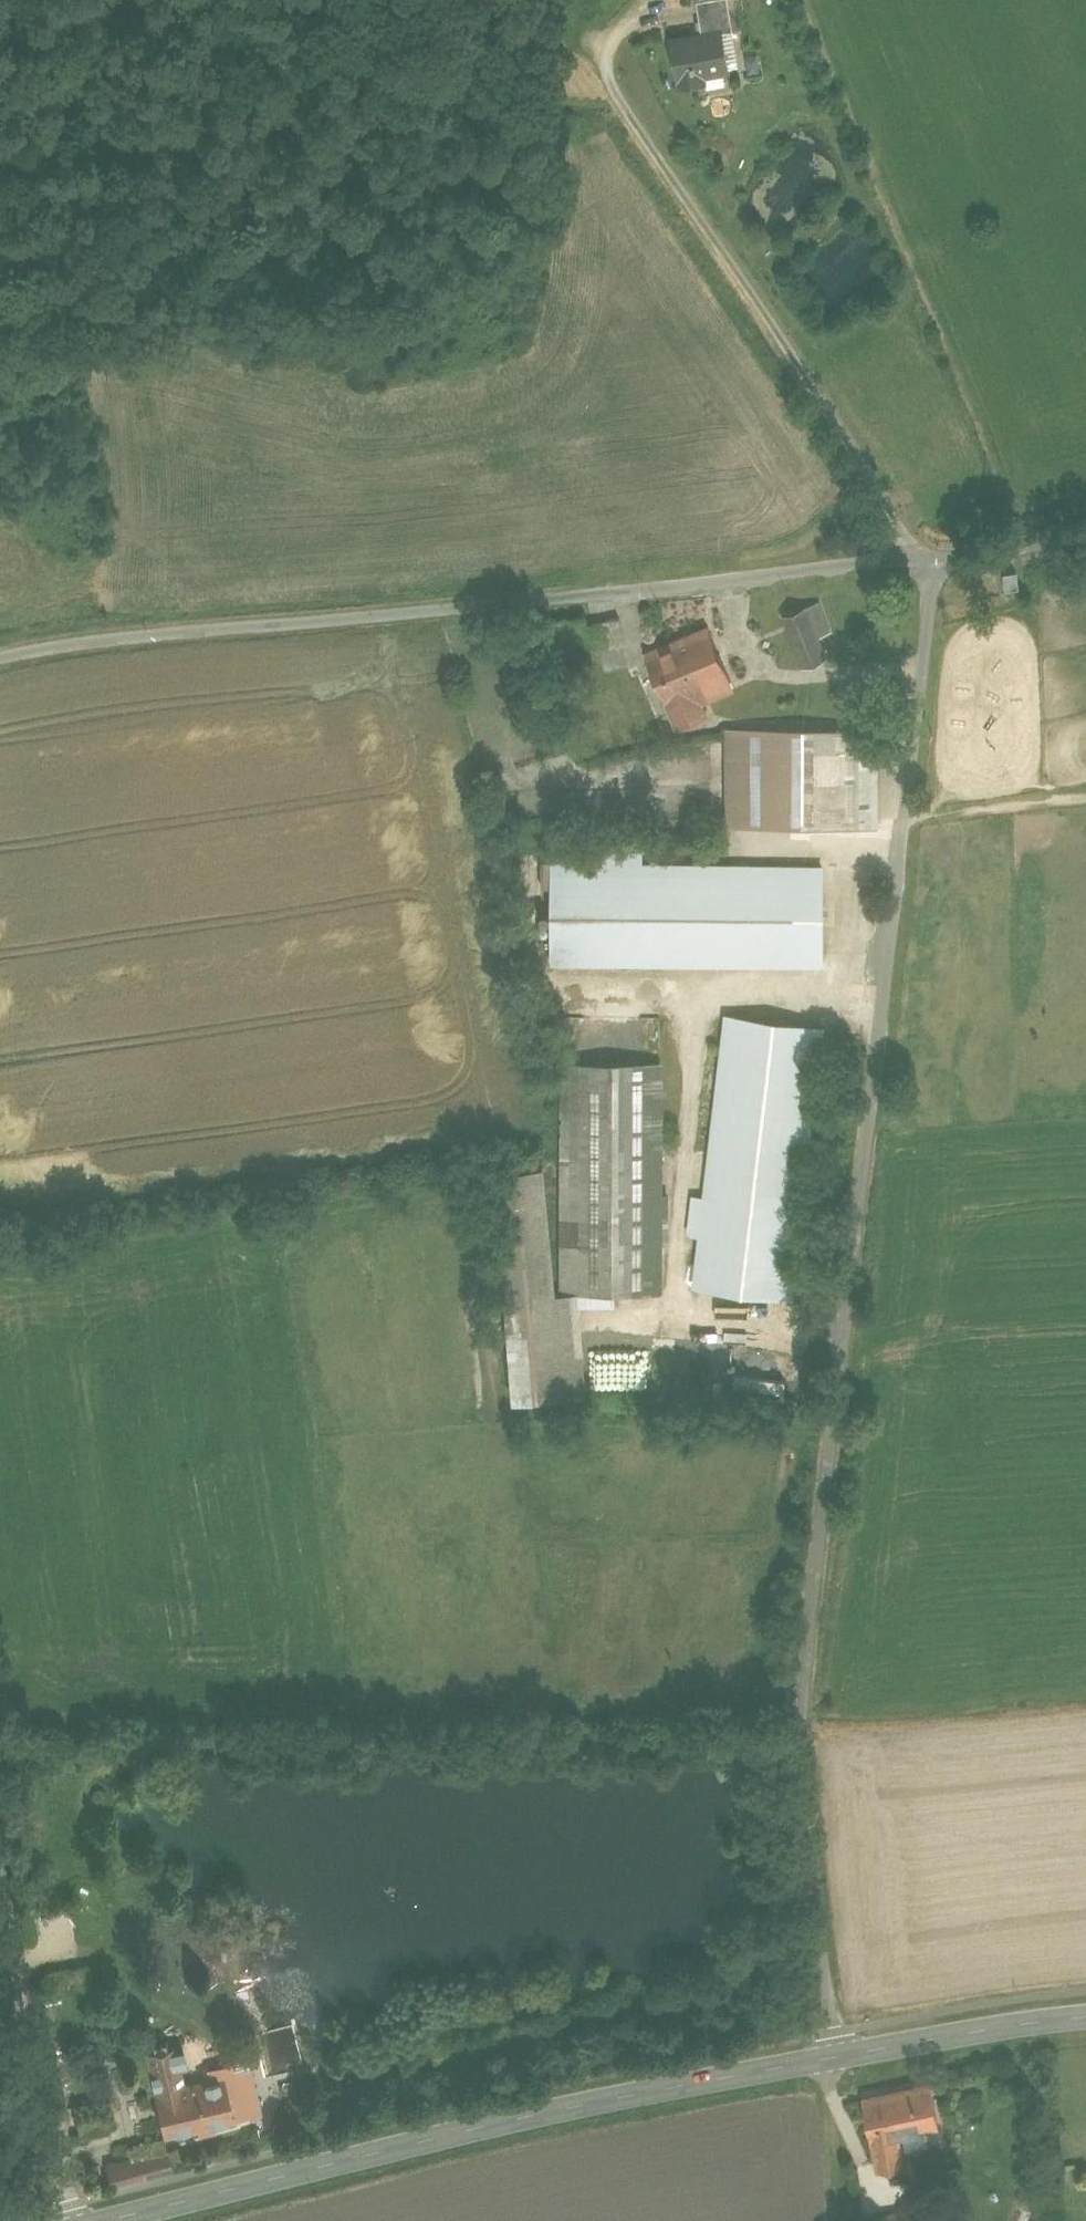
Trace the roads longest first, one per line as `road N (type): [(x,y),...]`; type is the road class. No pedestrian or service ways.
road 1 (residential): [(843,2057),(806,1777),(809,1684),(939,560)]
road 2 (unclassified): [(939,560),(108,637),(0,657)]
road 3 (tertiary): [(129,2220),(549,2116),(843,2057)]
road 4 (track): [(926,562),(612,73)]
road 5 (tertiary): [(843,2057),(1085,2022)]
road 6 (track): [(843,2057),(835,2220)]
road 7 (residential): [(939,560),(1085,536)]

